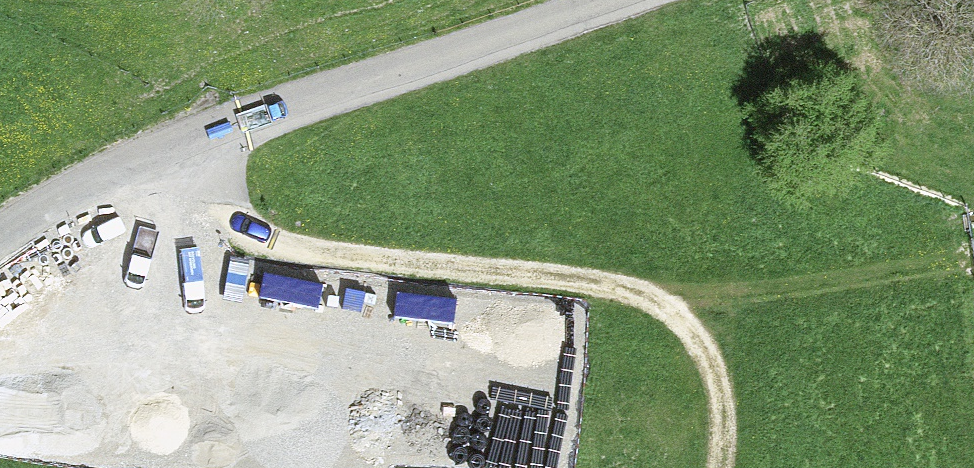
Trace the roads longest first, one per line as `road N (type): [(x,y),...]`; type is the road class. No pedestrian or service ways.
road 1 (track): [(722,467),(731,424),(719,376),(673,318),(628,291),(581,278),(311,256),(258,237),(229,214),(199,133)]
road 2 (tertiary): [(597,0),(199,133),(109,171),(0,235)]

